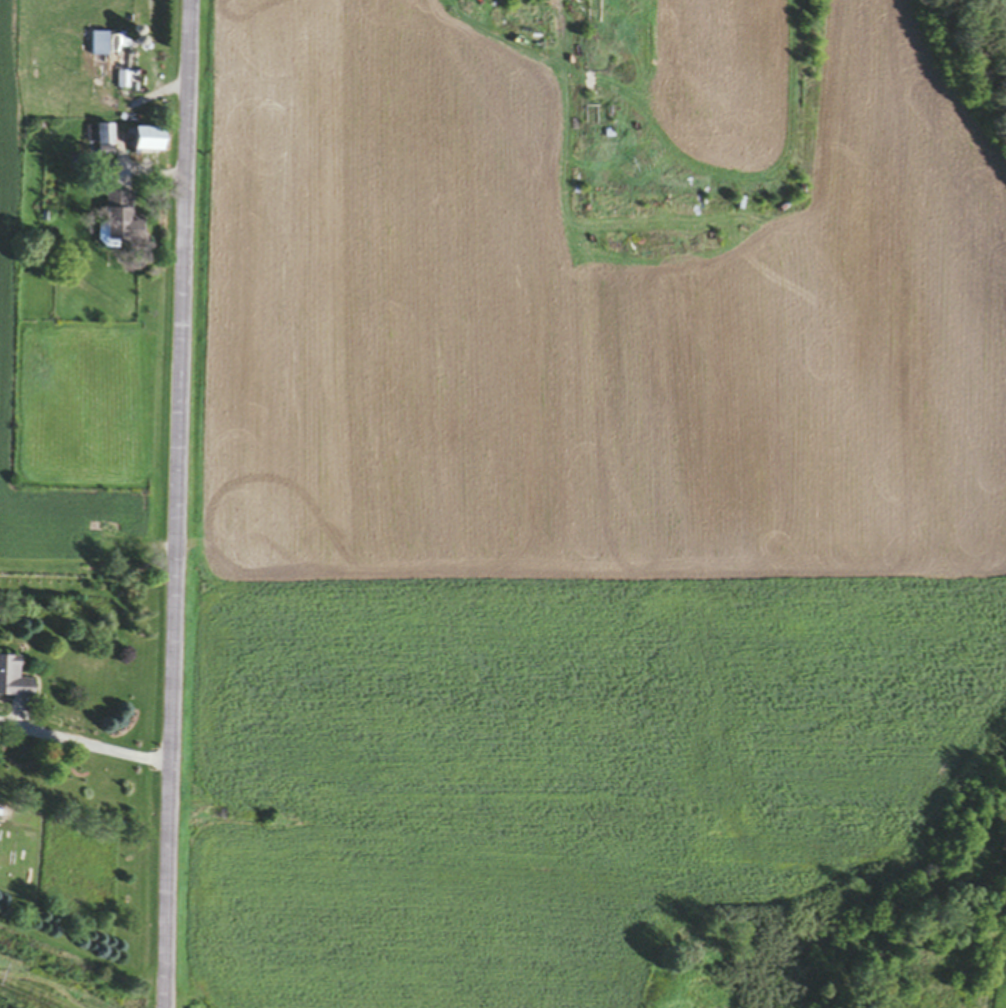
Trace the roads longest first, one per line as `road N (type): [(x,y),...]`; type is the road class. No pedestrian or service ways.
road 1 (residential): [(167,1007),(189,0)]

